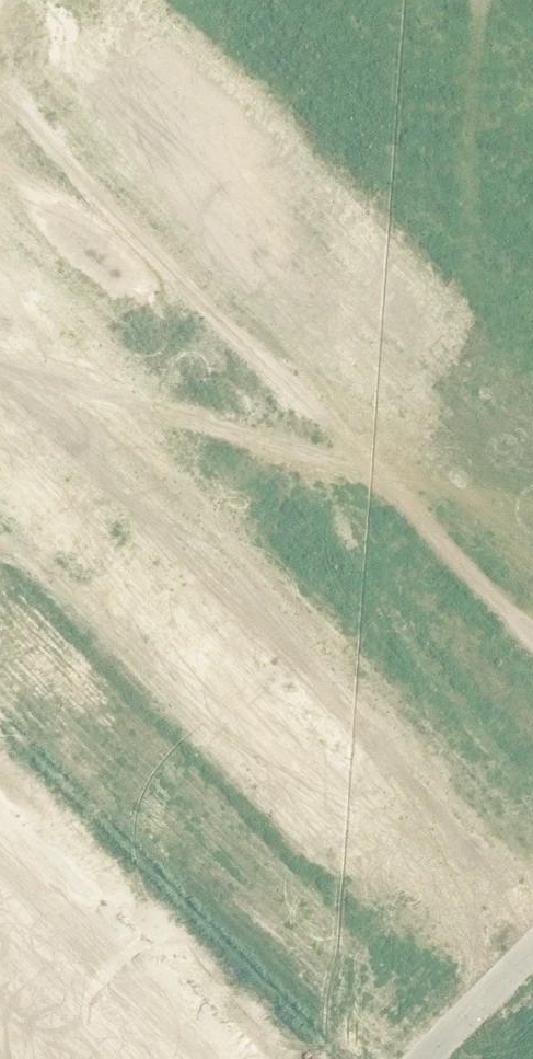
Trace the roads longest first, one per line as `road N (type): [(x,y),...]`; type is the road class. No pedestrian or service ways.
road 1 (track): [(434,1058),(532,959)]

